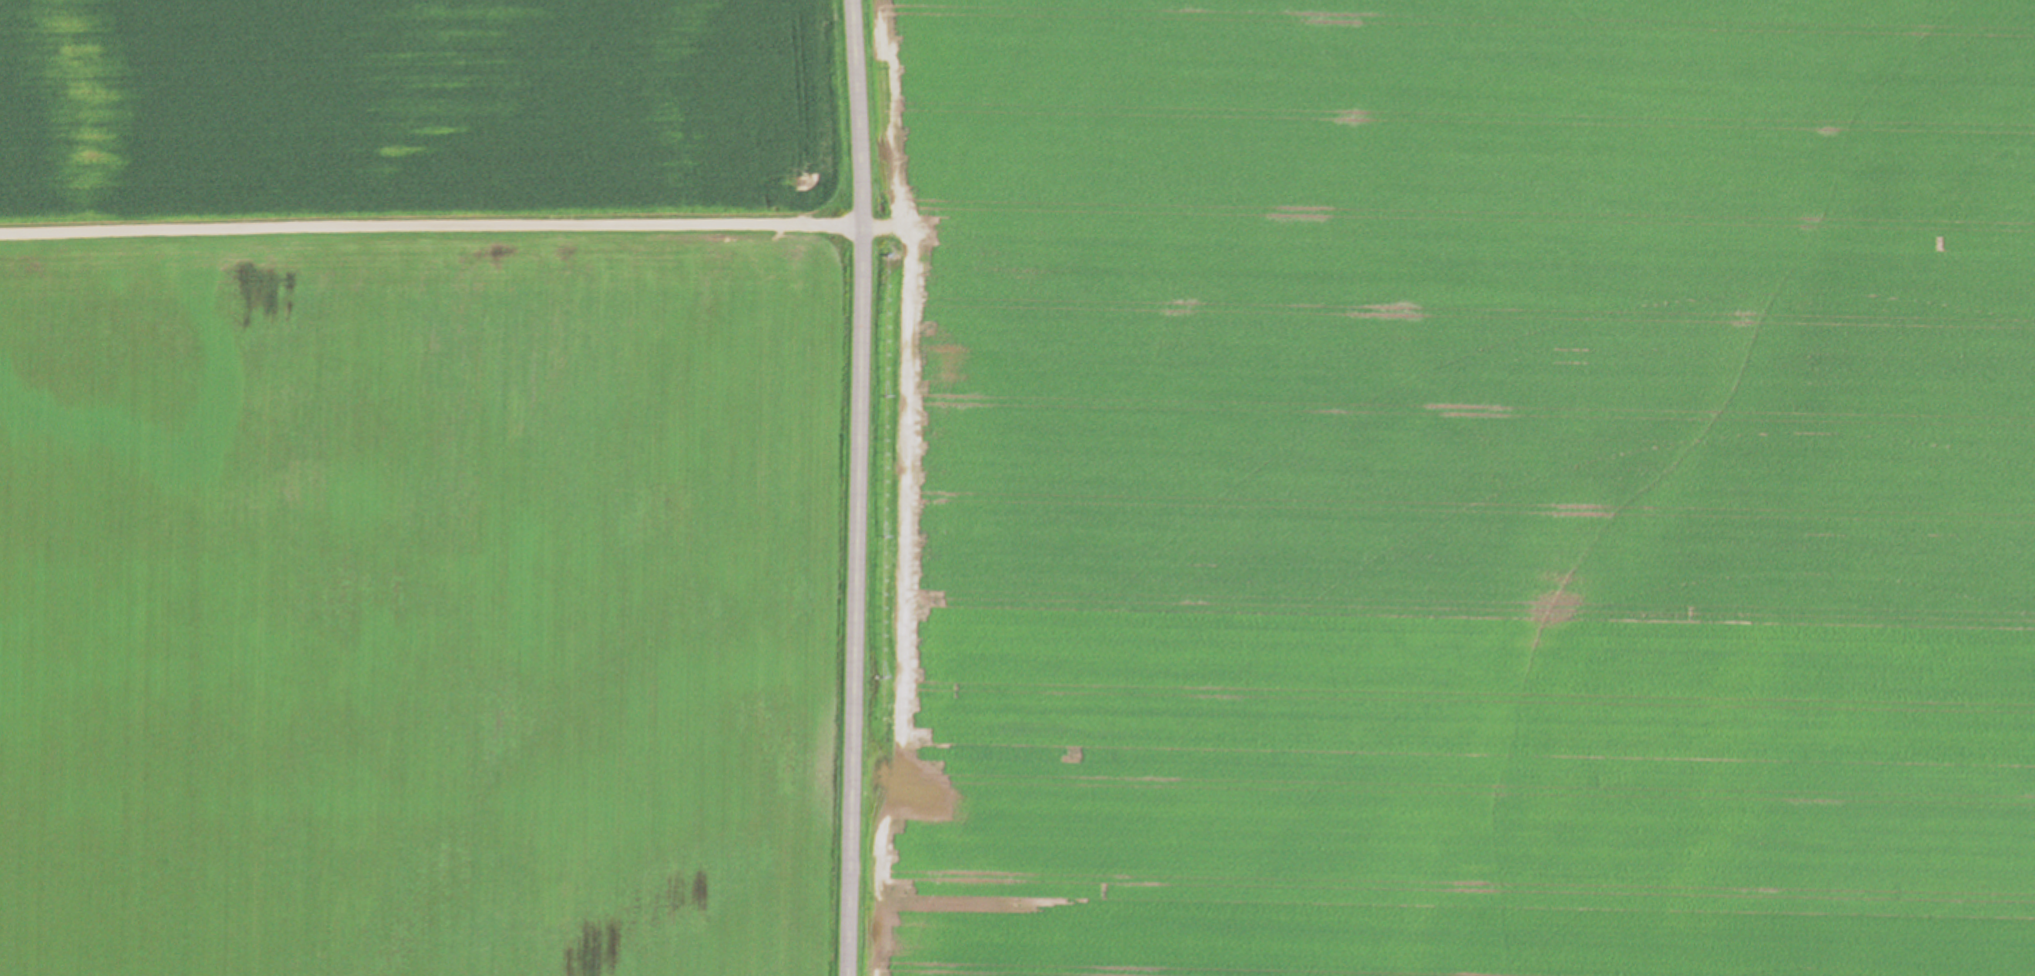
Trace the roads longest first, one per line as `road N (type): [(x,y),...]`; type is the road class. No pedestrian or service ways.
road 1 (tertiary): [(850,0),(863,226),(847,975)]
road 2 (track): [(0,232),(863,226)]

